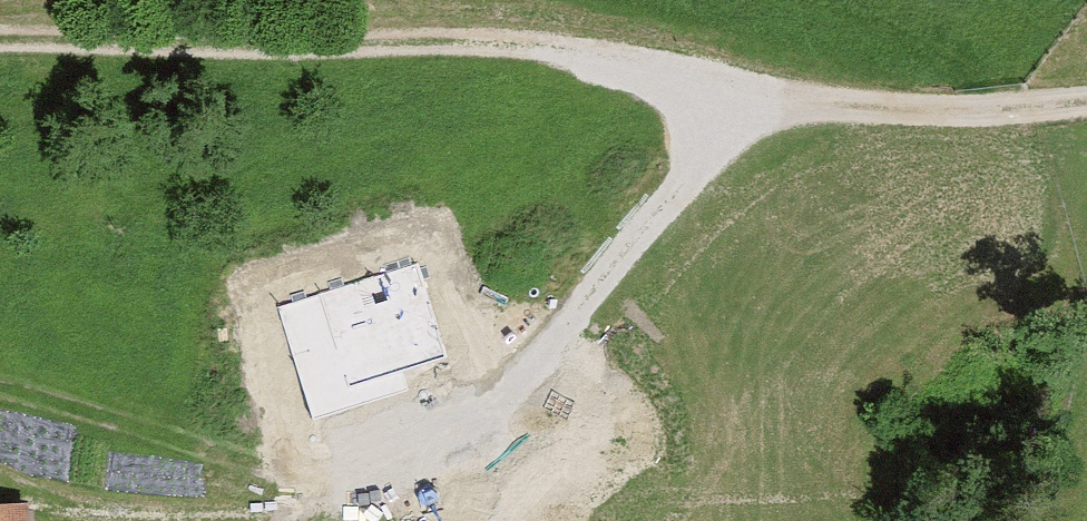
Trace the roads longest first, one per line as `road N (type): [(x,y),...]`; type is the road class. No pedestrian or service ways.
road 1 (unclassified): [(1086,85),(752,95),(527,362),(443,414),(366,489)]
road 2 (track): [(0,36),(593,45),(752,95)]

